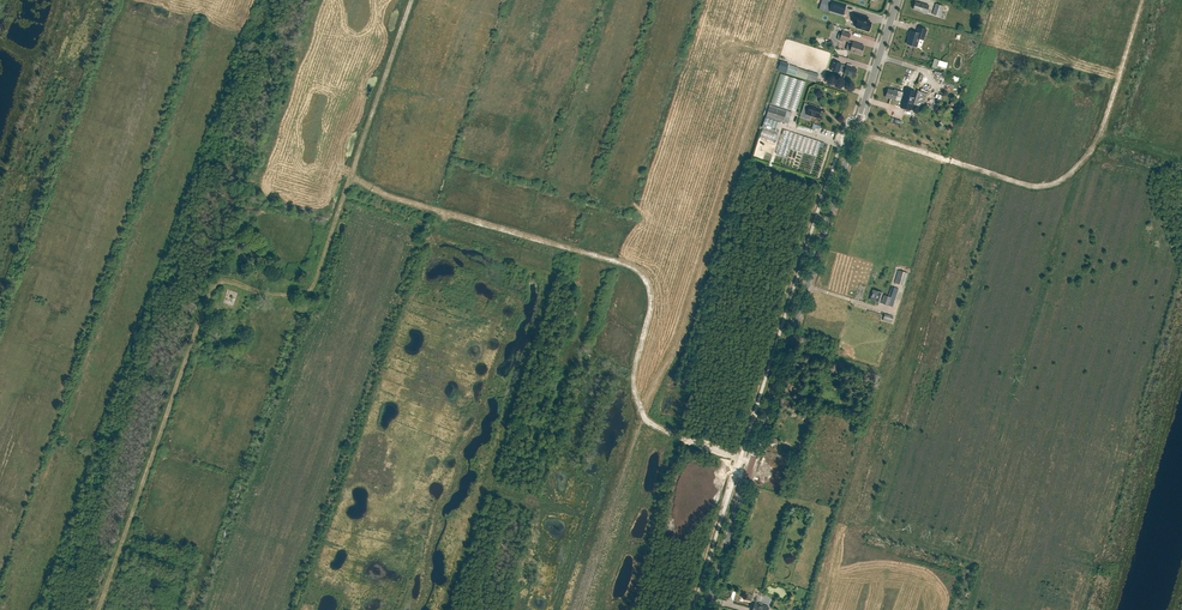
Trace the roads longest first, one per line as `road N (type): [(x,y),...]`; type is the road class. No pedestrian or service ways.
road 1 (tertiary): [(706,609),(897,0)]
road 2 (track): [(1143,0),(1094,146),(1052,183),(1029,186),(866,134)]

